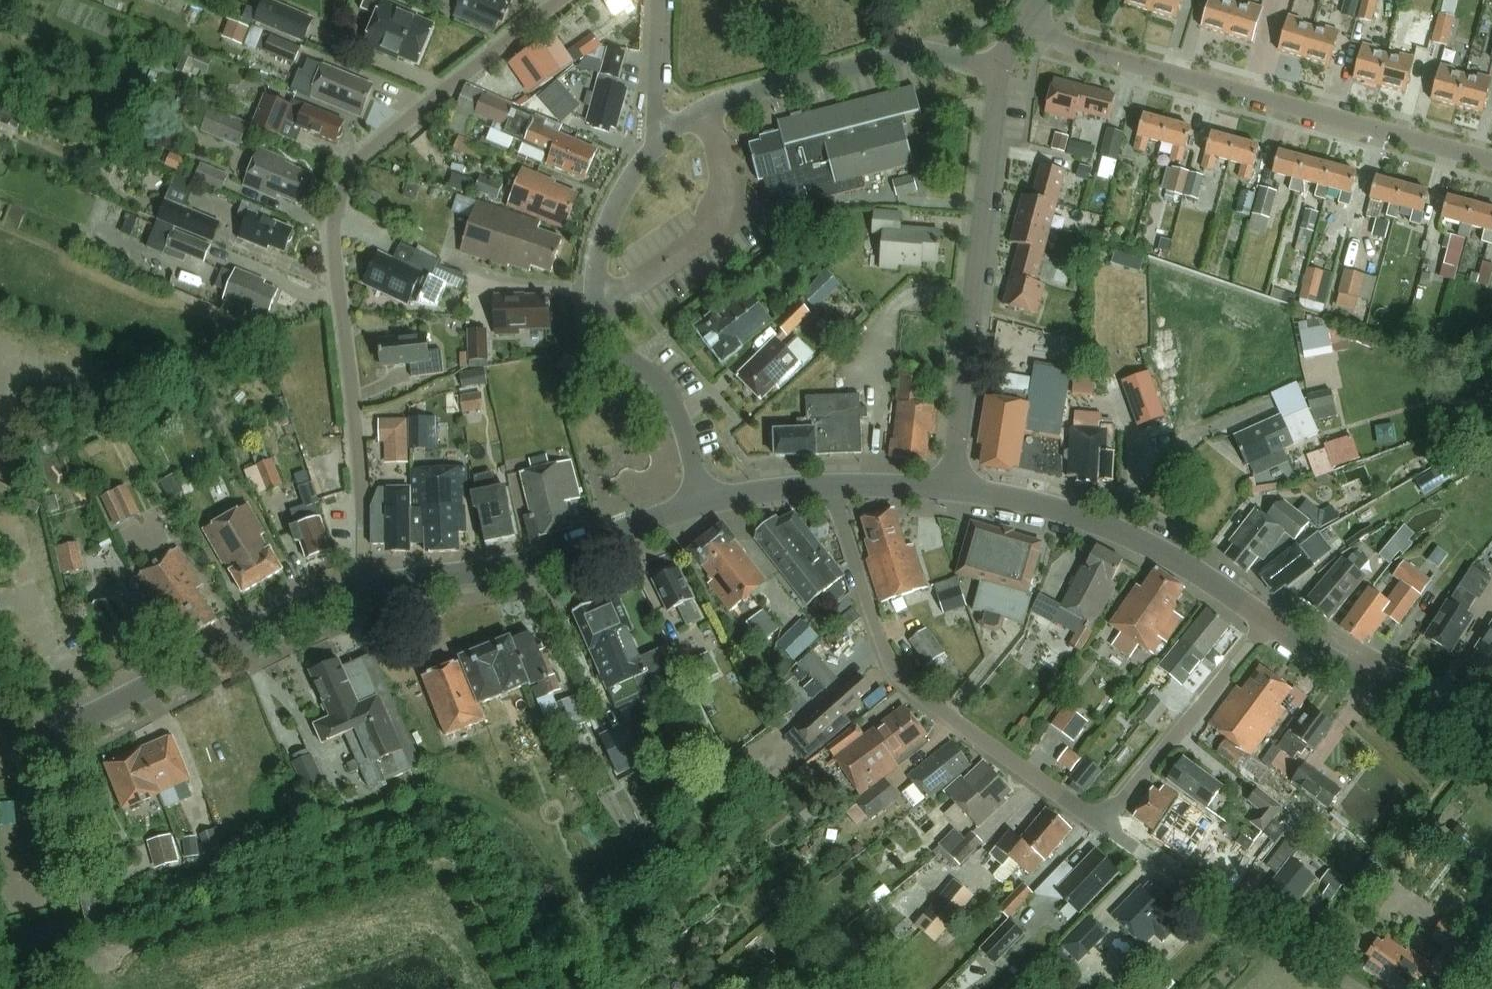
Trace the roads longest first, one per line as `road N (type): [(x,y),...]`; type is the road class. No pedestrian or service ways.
road 1 (residential): [(368,589),(336,251),(345,193),(355,171),(563,0)]
road 2 (residential): [(1491,162),(1101,58),(1034,18)]
road 3 (residential): [(837,485),(873,631),(898,688),(1100,826)]
road 4 (unclassified): [(952,494),(1001,72)]
road 5 (residential): [(703,506),(678,415),(654,379),(614,345),(598,314),(601,245),(655,147)]
road 6 (tertiary): [(0,750),(53,733),(289,615),(368,589)]
road 7 (residential): [(655,147),(705,110),(880,61),(938,55),(1001,72)]
road 8 (tertiary): [(368,589),(536,563),(703,506)]
road 9 (tertiary): [(1266,621),(1161,551),(1110,528),(952,494)]
road 10 (unclassified): [(1363,988),(1100,826)]
road 11 (residential): [(1100,826),(1266,621)]
road 12 (tertiary): [(1491,743),(1266,621)]
road 13 (residential): [(655,147),(659,0)]
road 14 (tertiary): [(703,506),(837,485)]

